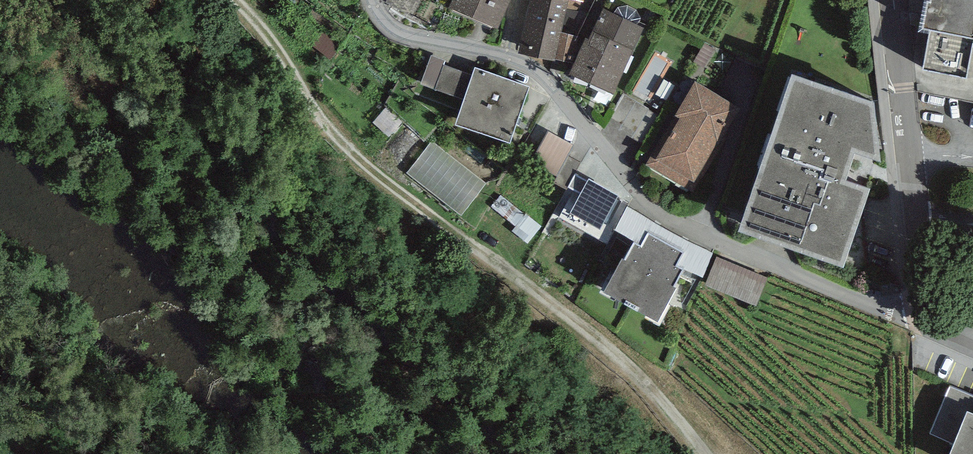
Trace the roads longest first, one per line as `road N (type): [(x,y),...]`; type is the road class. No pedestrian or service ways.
road 1 (track): [(230,0),(336,139),(639,377),(701,453)]
road 2 (residential): [(923,323),(666,215),(534,70),(500,54),(402,33),(374,0)]
road 3 (residential): [(923,323),(900,0)]

